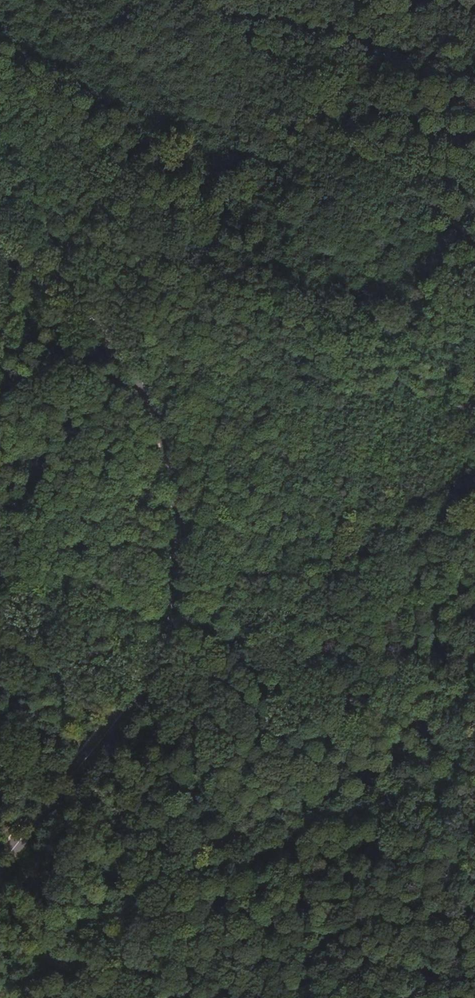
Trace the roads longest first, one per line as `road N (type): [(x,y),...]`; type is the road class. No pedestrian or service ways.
road 1 (tertiary): [(0,861),(155,673),(178,551),(174,475),(150,395),(104,323),(0,248)]
road 2 (track): [(213,0),(474,240)]

